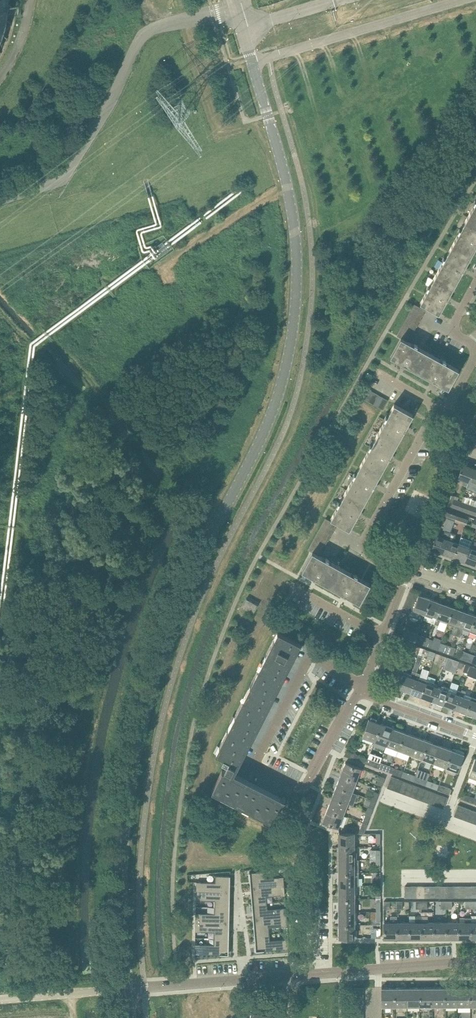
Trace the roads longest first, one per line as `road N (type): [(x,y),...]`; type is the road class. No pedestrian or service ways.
road 1 (unclassified): [(126,988),(124,849),(145,715),(187,584),(275,404),(293,331),(293,213),(252,63)]
road 2 (residential): [(361,687),(302,789),(255,766),(312,654),(354,679)]
road 3 (unclassified): [(0,201),(64,178),(146,33),(236,8)]
road 4 (unclassified): [(252,63),(462,0)]
road 5 (residential): [(407,572),(370,557),(365,538),(437,408)]
road 6 (residential): [(290,976),(475,961)]
road 7 (residential): [(126,988),(290,976)]
road 8 (unclassified): [(126,988),(0,1000)]
road 9 (residential): [(475,736),(361,687)]

